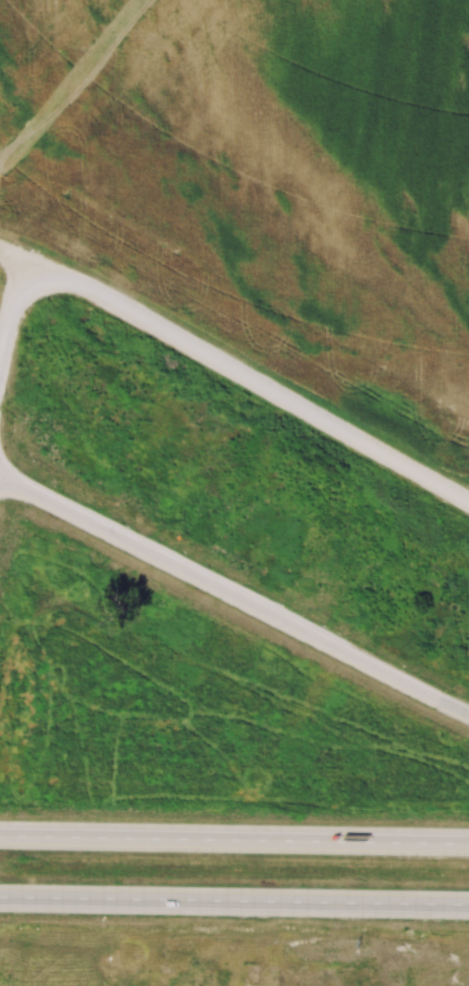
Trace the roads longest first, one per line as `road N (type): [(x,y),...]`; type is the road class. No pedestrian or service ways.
road 1 (motorway): [(468,713),(0,481)]
road 2 (residential): [(31,279),(75,282),(468,501)]
road 3 (motorway): [(0,897),(468,904)]
road 4 (motorway): [(468,843),(0,836)]

